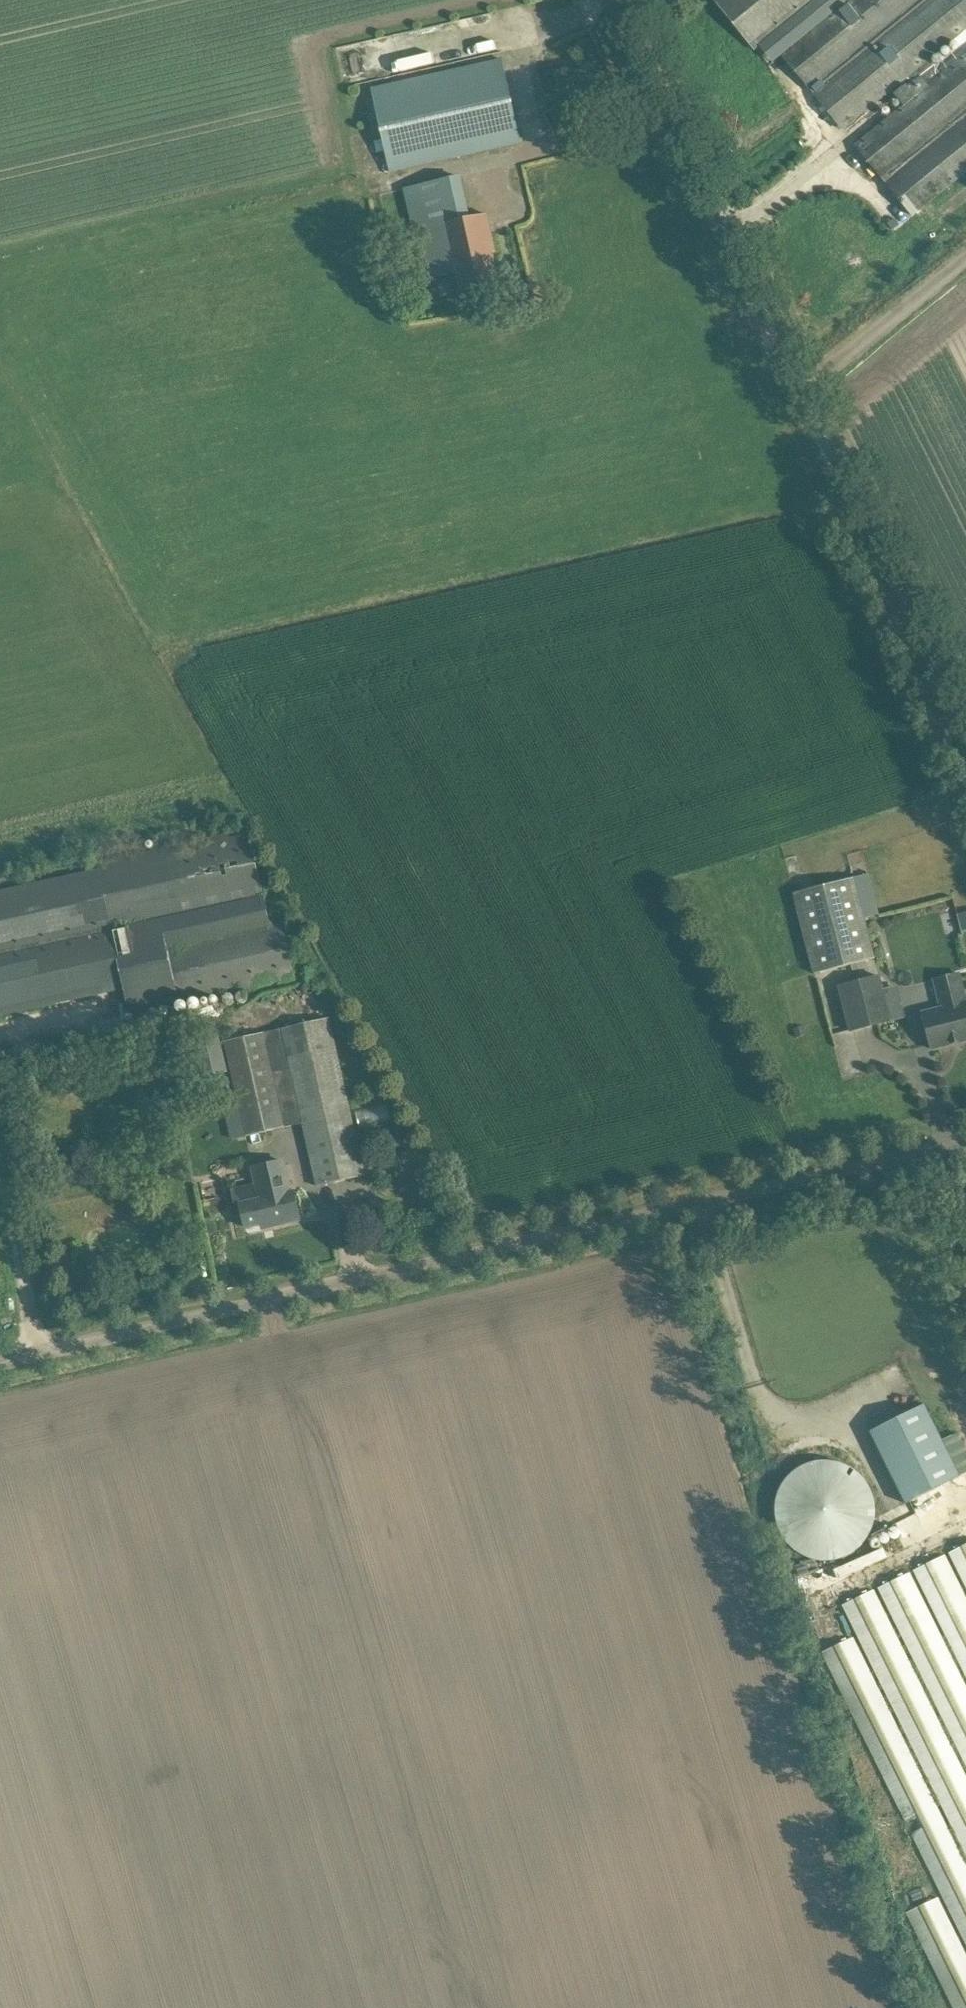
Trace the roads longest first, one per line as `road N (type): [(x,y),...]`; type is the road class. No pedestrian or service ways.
road 1 (unclassified): [(0,1368),(965,1150)]
road 2 (unclassified): [(965,731),(603,0)]

